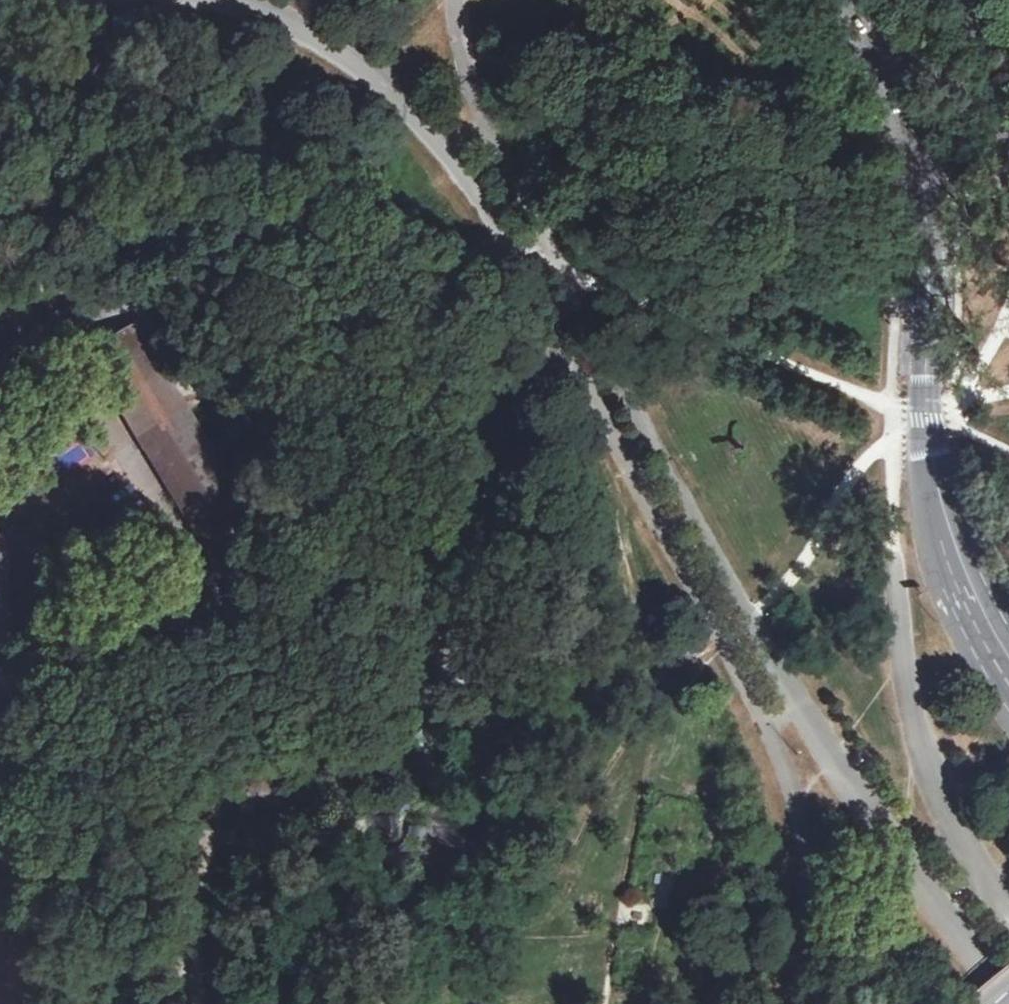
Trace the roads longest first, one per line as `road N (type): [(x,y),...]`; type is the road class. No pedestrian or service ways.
road 1 (secondary): [(993,639),(945,539),(922,419),(926,177),(873,30),(854,0)]
road 2 (residential): [(7,997),(0,701)]

